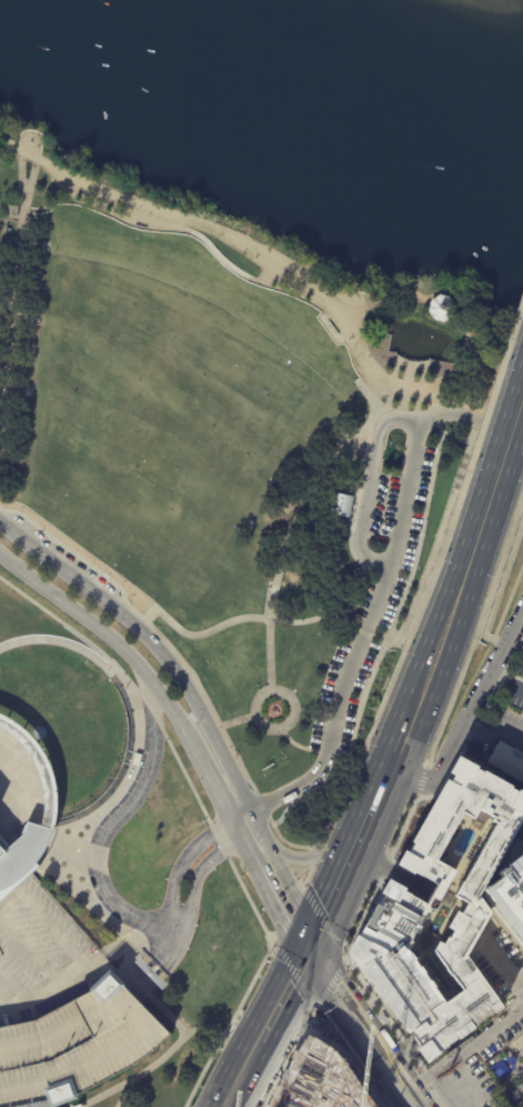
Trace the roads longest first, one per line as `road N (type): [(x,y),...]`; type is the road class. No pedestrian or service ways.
road 1 (tertiary): [(265,856),(254,811),(162,652),(0,522)]
road 2 (tertiary): [(0,555),(134,661),(193,752)]
road 3 (primary): [(473,551),(383,786)]
road 4 (primary): [(383,786),(309,950)]
road 5 (primary): [(522,396),(473,551)]
road 6 (primary): [(381,1058),(309,950)]
road 7 (tertiary): [(193,752),(229,824),(265,856)]

